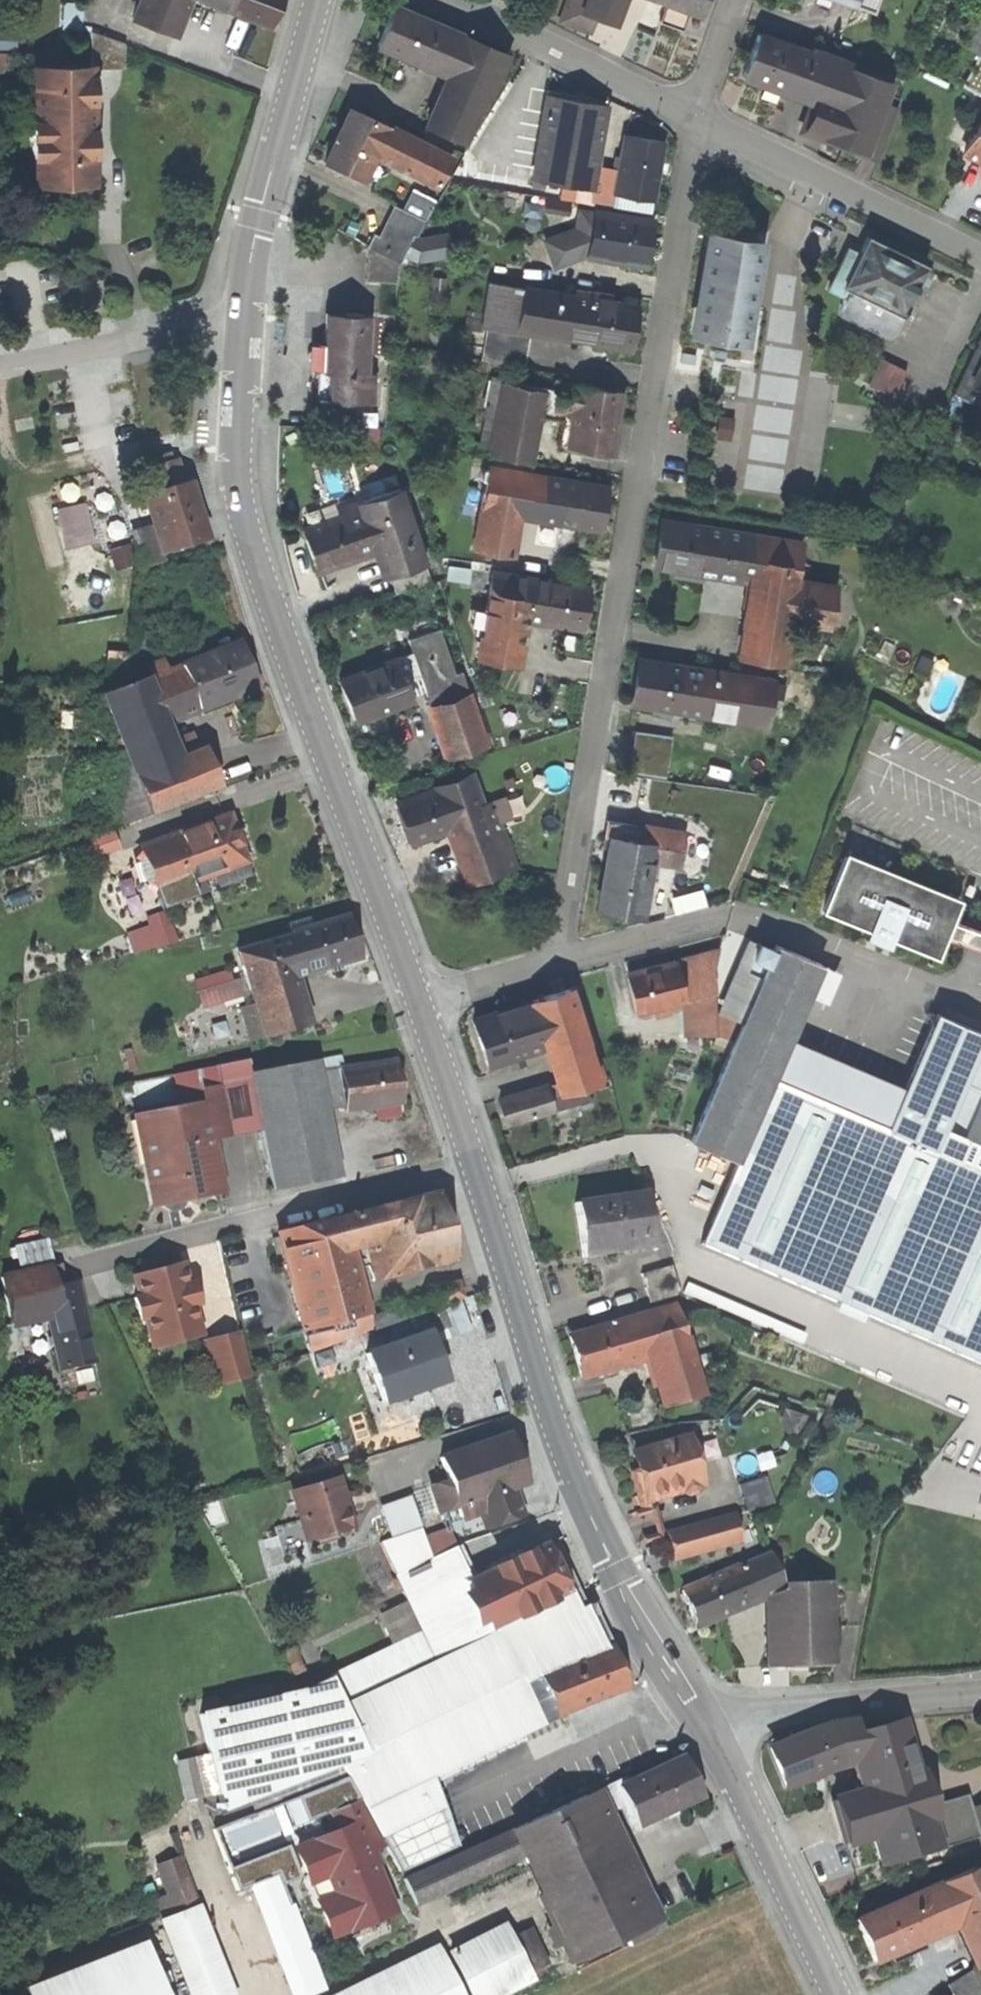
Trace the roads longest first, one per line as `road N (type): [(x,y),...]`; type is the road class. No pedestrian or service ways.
road 1 (residential): [(695,120),(559,961),(418,1006)]
road 2 (primary): [(418,1006),(269,610),(241,507),(240,322)]
road 3 (primary): [(701,1719),(571,1480),(472,1164)]
road 4 (residential): [(472,1164),(89,1260)]
road 5 (primary): [(240,322),(257,218),(318,0)]
road 6 (residential): [(980,252),(695,120)]
road 7 (primary): [(834,1994),(701,1719)]
road 8 (residential): [(980,1694),(701,1719)]
road 9 (residential): [(695,120),(445,0)]
road 10 (unclassified): [(240,322),(0,362)]
road 11 (primary): [(472,1164),(418,1006)]
road 12 (track): [(250,1994),(186,1843)]
road 13 (residential): [(737,0),(695,120)]

